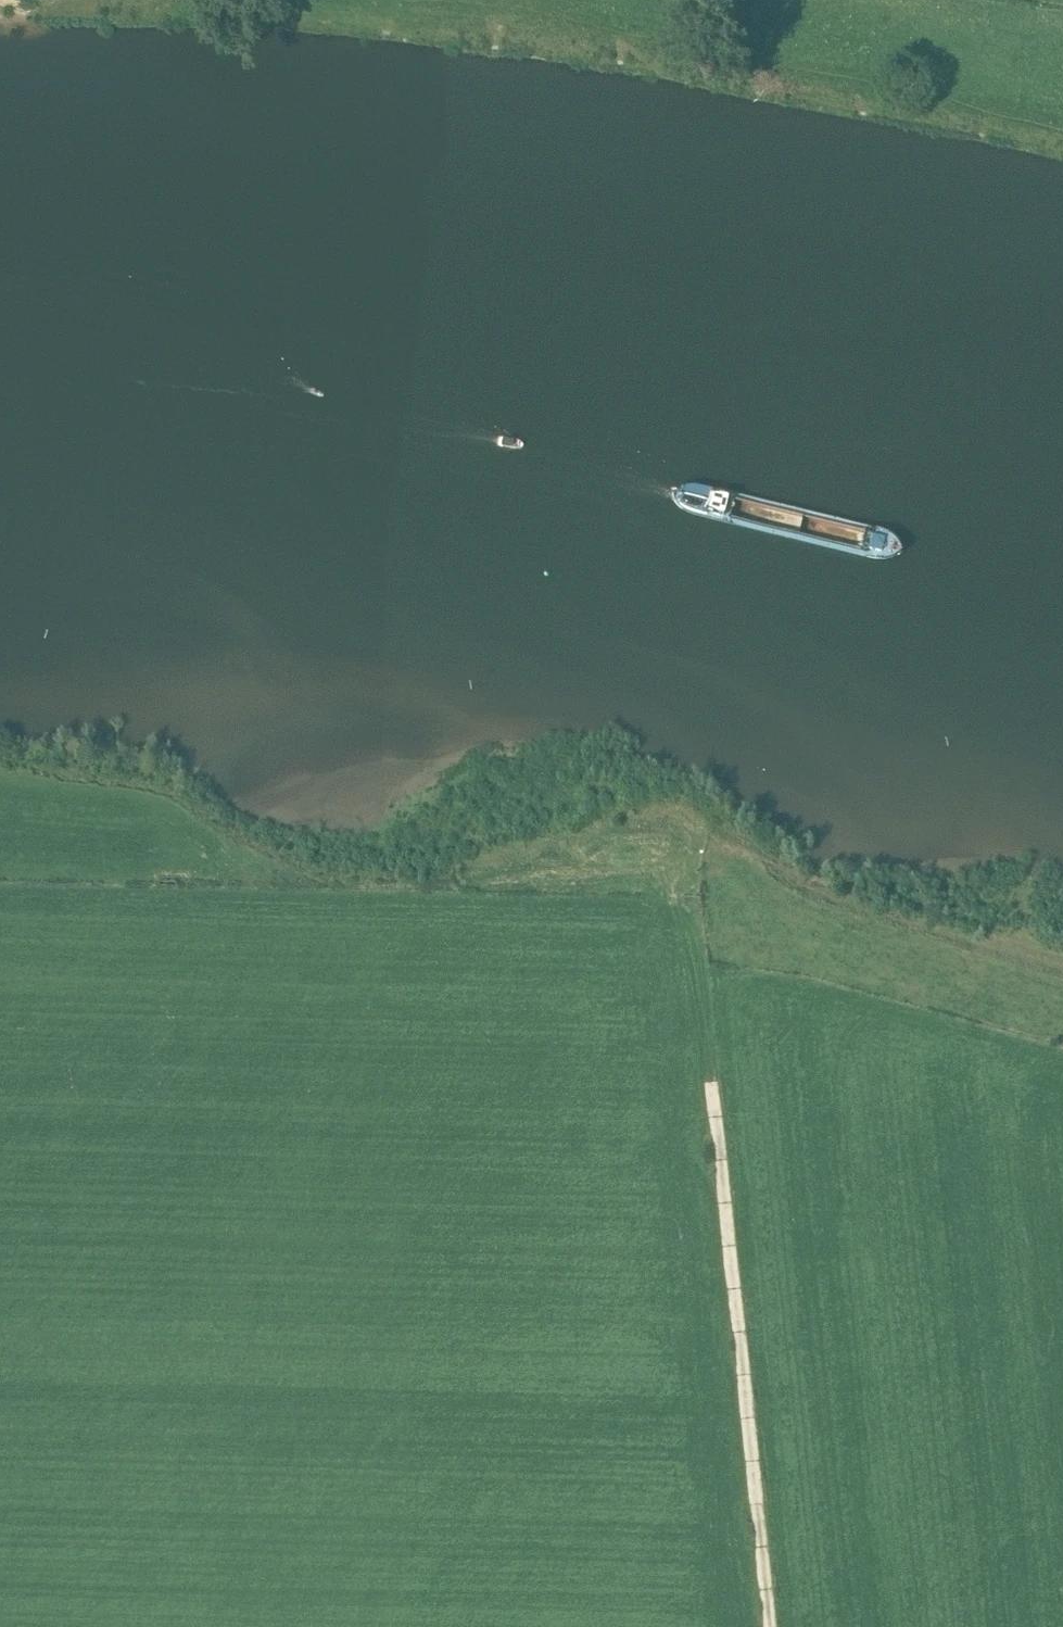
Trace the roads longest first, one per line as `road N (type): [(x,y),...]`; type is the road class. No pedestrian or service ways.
road 1 (track): [(771,1626),(690,878)]

